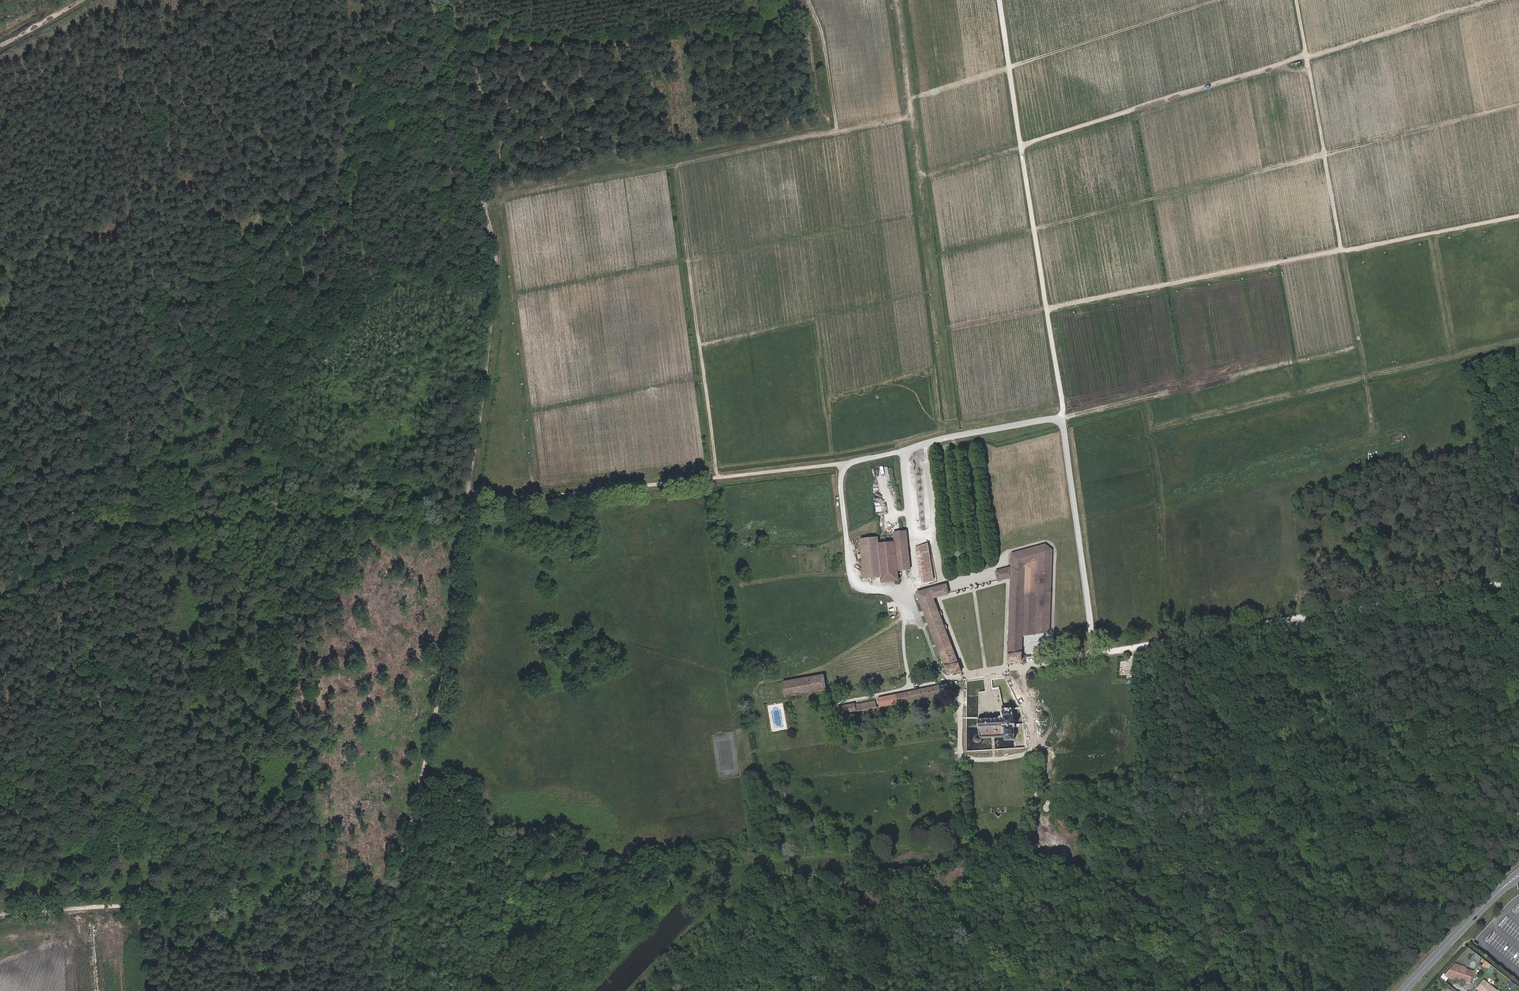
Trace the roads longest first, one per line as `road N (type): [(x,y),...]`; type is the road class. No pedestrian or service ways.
road 1 (track): [(433,0),(496,271),(467,513),(399,885),(392,990)]
road 2 (track): [(906,615),(823,666),(757,688),(768,750),(945,743),(958,752),(965,845),(1022,840),(1036,824),(1021,666)]
road 3 (track): [(931,256),(1518,103)]
road 4 (track): [(920,177),(1493,0)]
road 5 (track): [(939,329),(1518,216)]
road 6 (track): [(857,581),(789,576),(772,525),(726,496),(674,163)]
road 7 (track): [(1518,336),(1365,372),(1371,429),(1337,475),(1282,490),(1299,619)]
road 8 (track): [(909,450),(543,498),(468,499)]
road 9 (track): [(895,0),(953,437)]
road 10 (track): [(998,0),(1062,419)]
road 11 (track): [(514,293),(925,214)]
road 12 (track): [(399,885),(0,915)]
road 13 (track): [(1297,0),(1360,346)]
road 14 (track): [(1365,372),(1360,346),(1062,419)]
road 15 (track): [(1217,0),(910,99)]
road 16 (track): [(543,498),(499,198)]
road 17 (track): [(1135,112),(1185,389)]
road 18 (track): [(699,345),(935,289)]
road 19 (track): [(674,163),(912,117)]
road 20 (track): [(484,201),(674,163)]
road 21 (track): [(528,412),(704,377)]
road 22 (track): [(837,131),(822,30),(809,0)]
road 23 (secondary): [(1403,990),(1495,895)]

